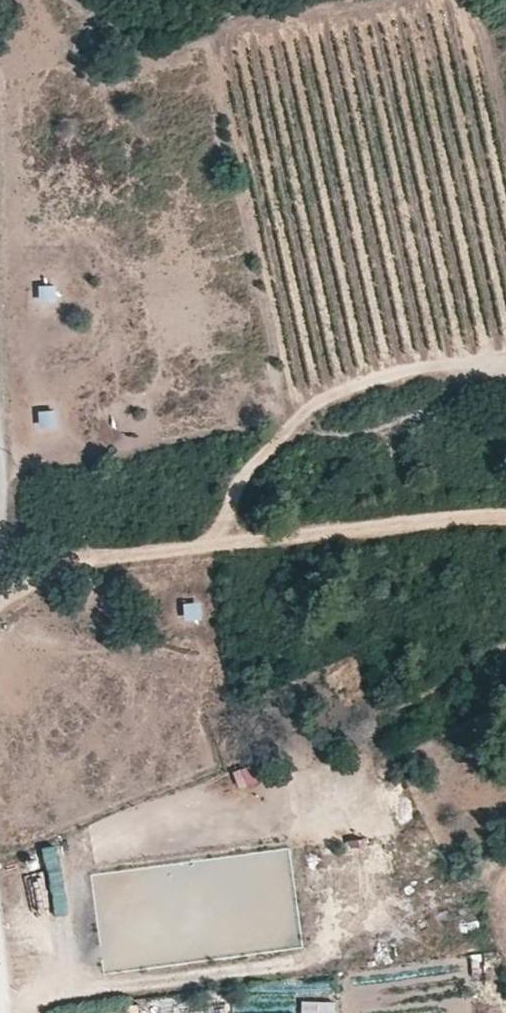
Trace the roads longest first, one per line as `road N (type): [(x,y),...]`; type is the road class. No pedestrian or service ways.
road 1 (track): [(505,520),(76,560),(0,594)]
road 2 (track): [(505,371),(395,373),(304,411),(242,475),(208,547)]
road 3 (track): [(15,1012),(0,877)]

